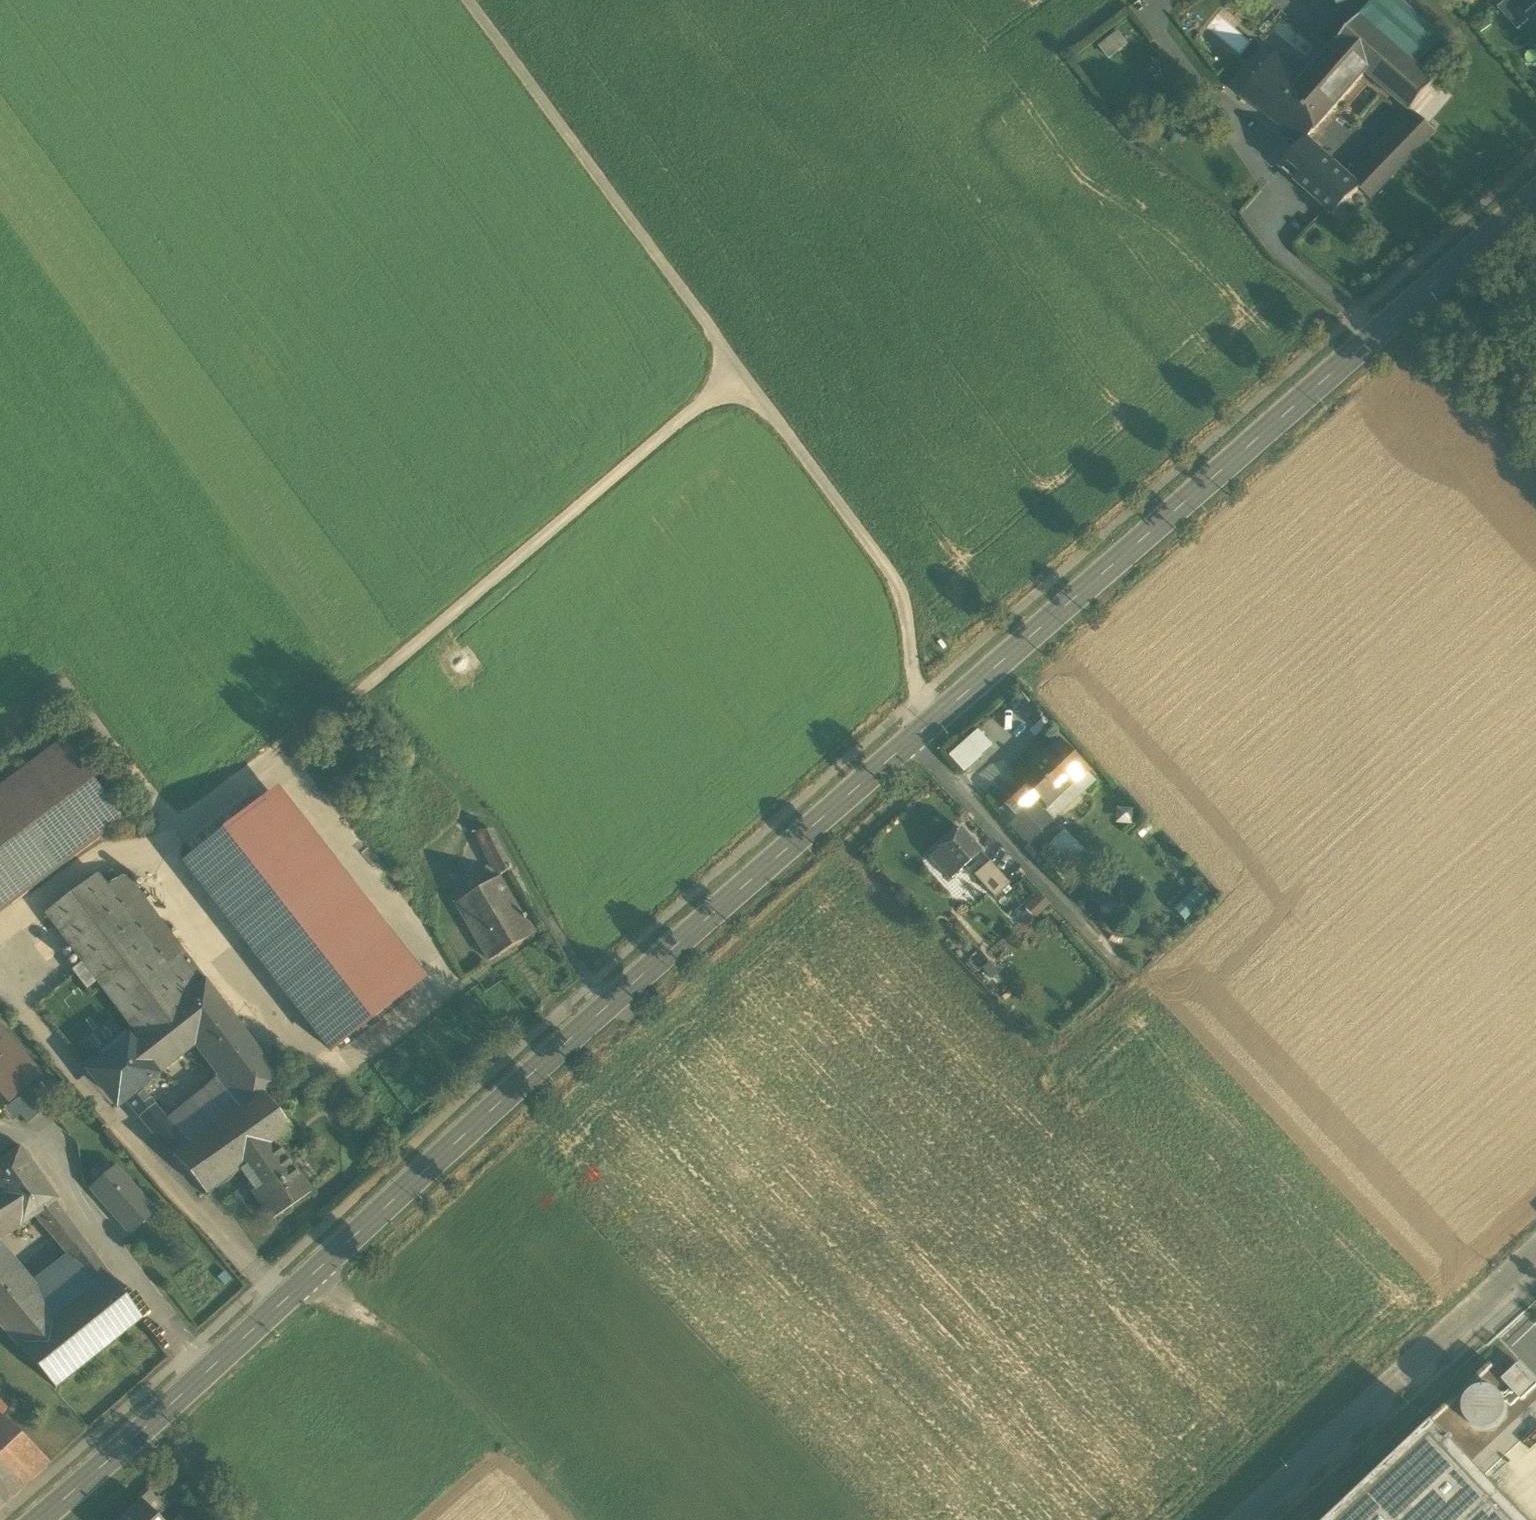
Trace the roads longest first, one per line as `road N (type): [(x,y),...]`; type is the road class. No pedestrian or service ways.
road 1 (secondary): [(32,1519),(605,1007),(1535,195)]
road 2 (track): [(926,725),(902,589),(467,0)]
road 3 (track): [(742,373),(174,844)]
road 4 (residential): [(1535,1251),(1242,1519)]
road 5 (track): [(311,1277),(410,1339),(587,1519)]

